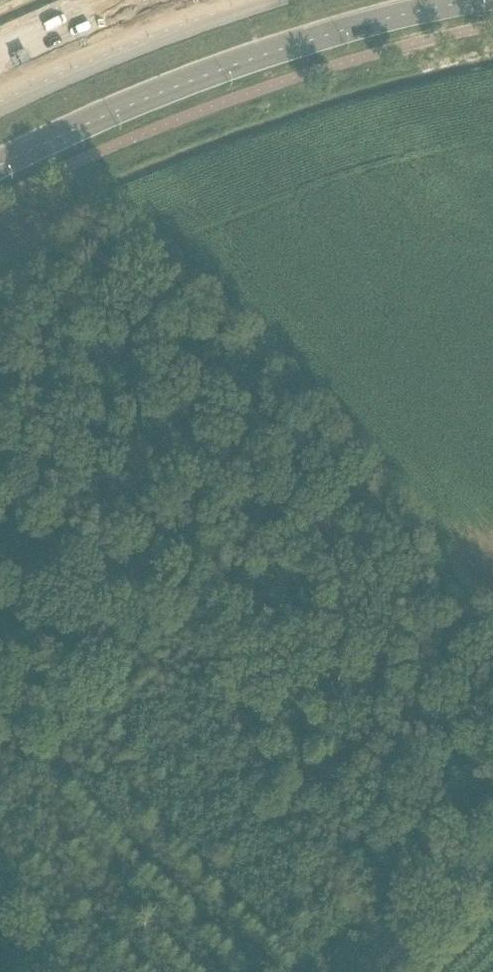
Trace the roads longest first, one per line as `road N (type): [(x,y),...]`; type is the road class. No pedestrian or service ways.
road 1 (secondary): [(0,166),(277,50),(480,0)]
road 2 (secondary): [(254,0),(0,102)]
road 3 (track): [(492,853),(368,971)]

